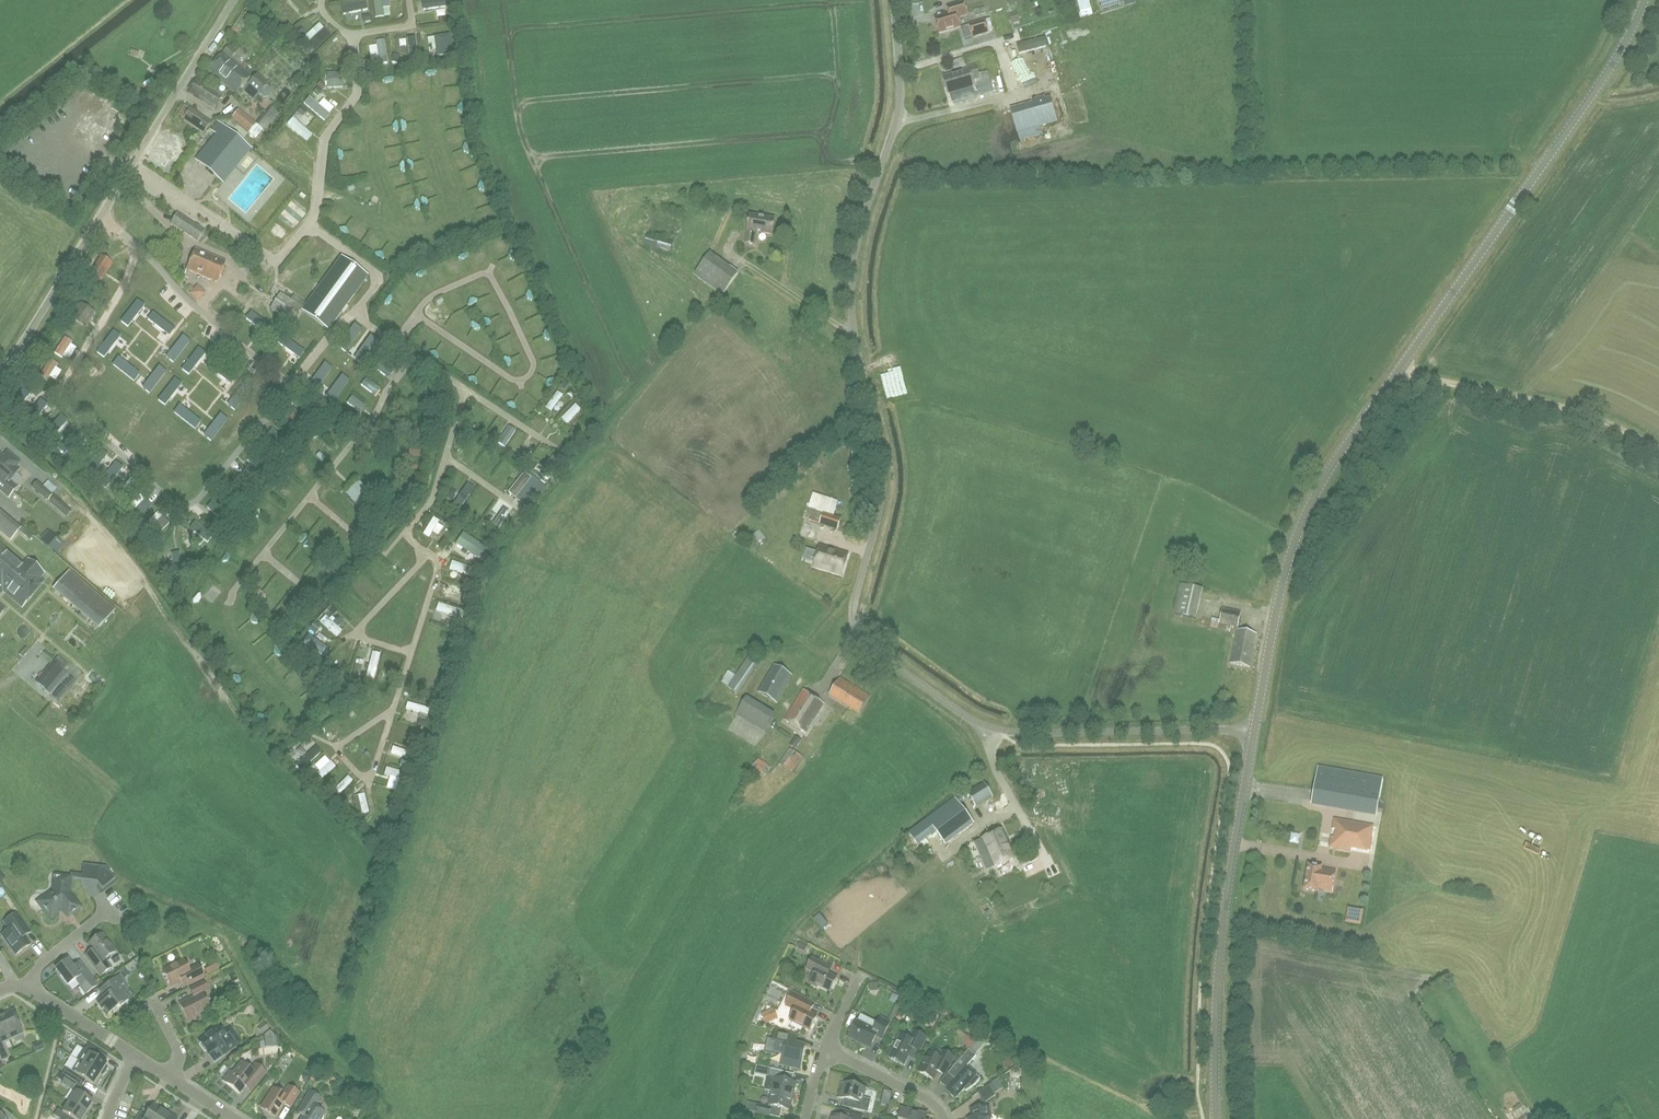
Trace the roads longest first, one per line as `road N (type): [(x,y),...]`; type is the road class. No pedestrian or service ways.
road 1 (unclassified): [(893,0),(898,110),(860,232),(851,295),(883,470),(853,611),(857,630),(883,657),(990,728),(1255,730)]
road 2 (tertiary): [(1255,730),(1277,603),(1313,499),(1594,92),(1642,0)]
road 3 (unclassified): [(0,375),(232,0)]
road 4 (tertiary): [(1217,1118),(1221,943),(1255,730)]
road 5 (track): [(1398,372),(1579,411),(1658,449)]
road 6 (residential): [(128,1055),(11,984)]
road 7 (residential): [(943,1118),(825,1053)]

